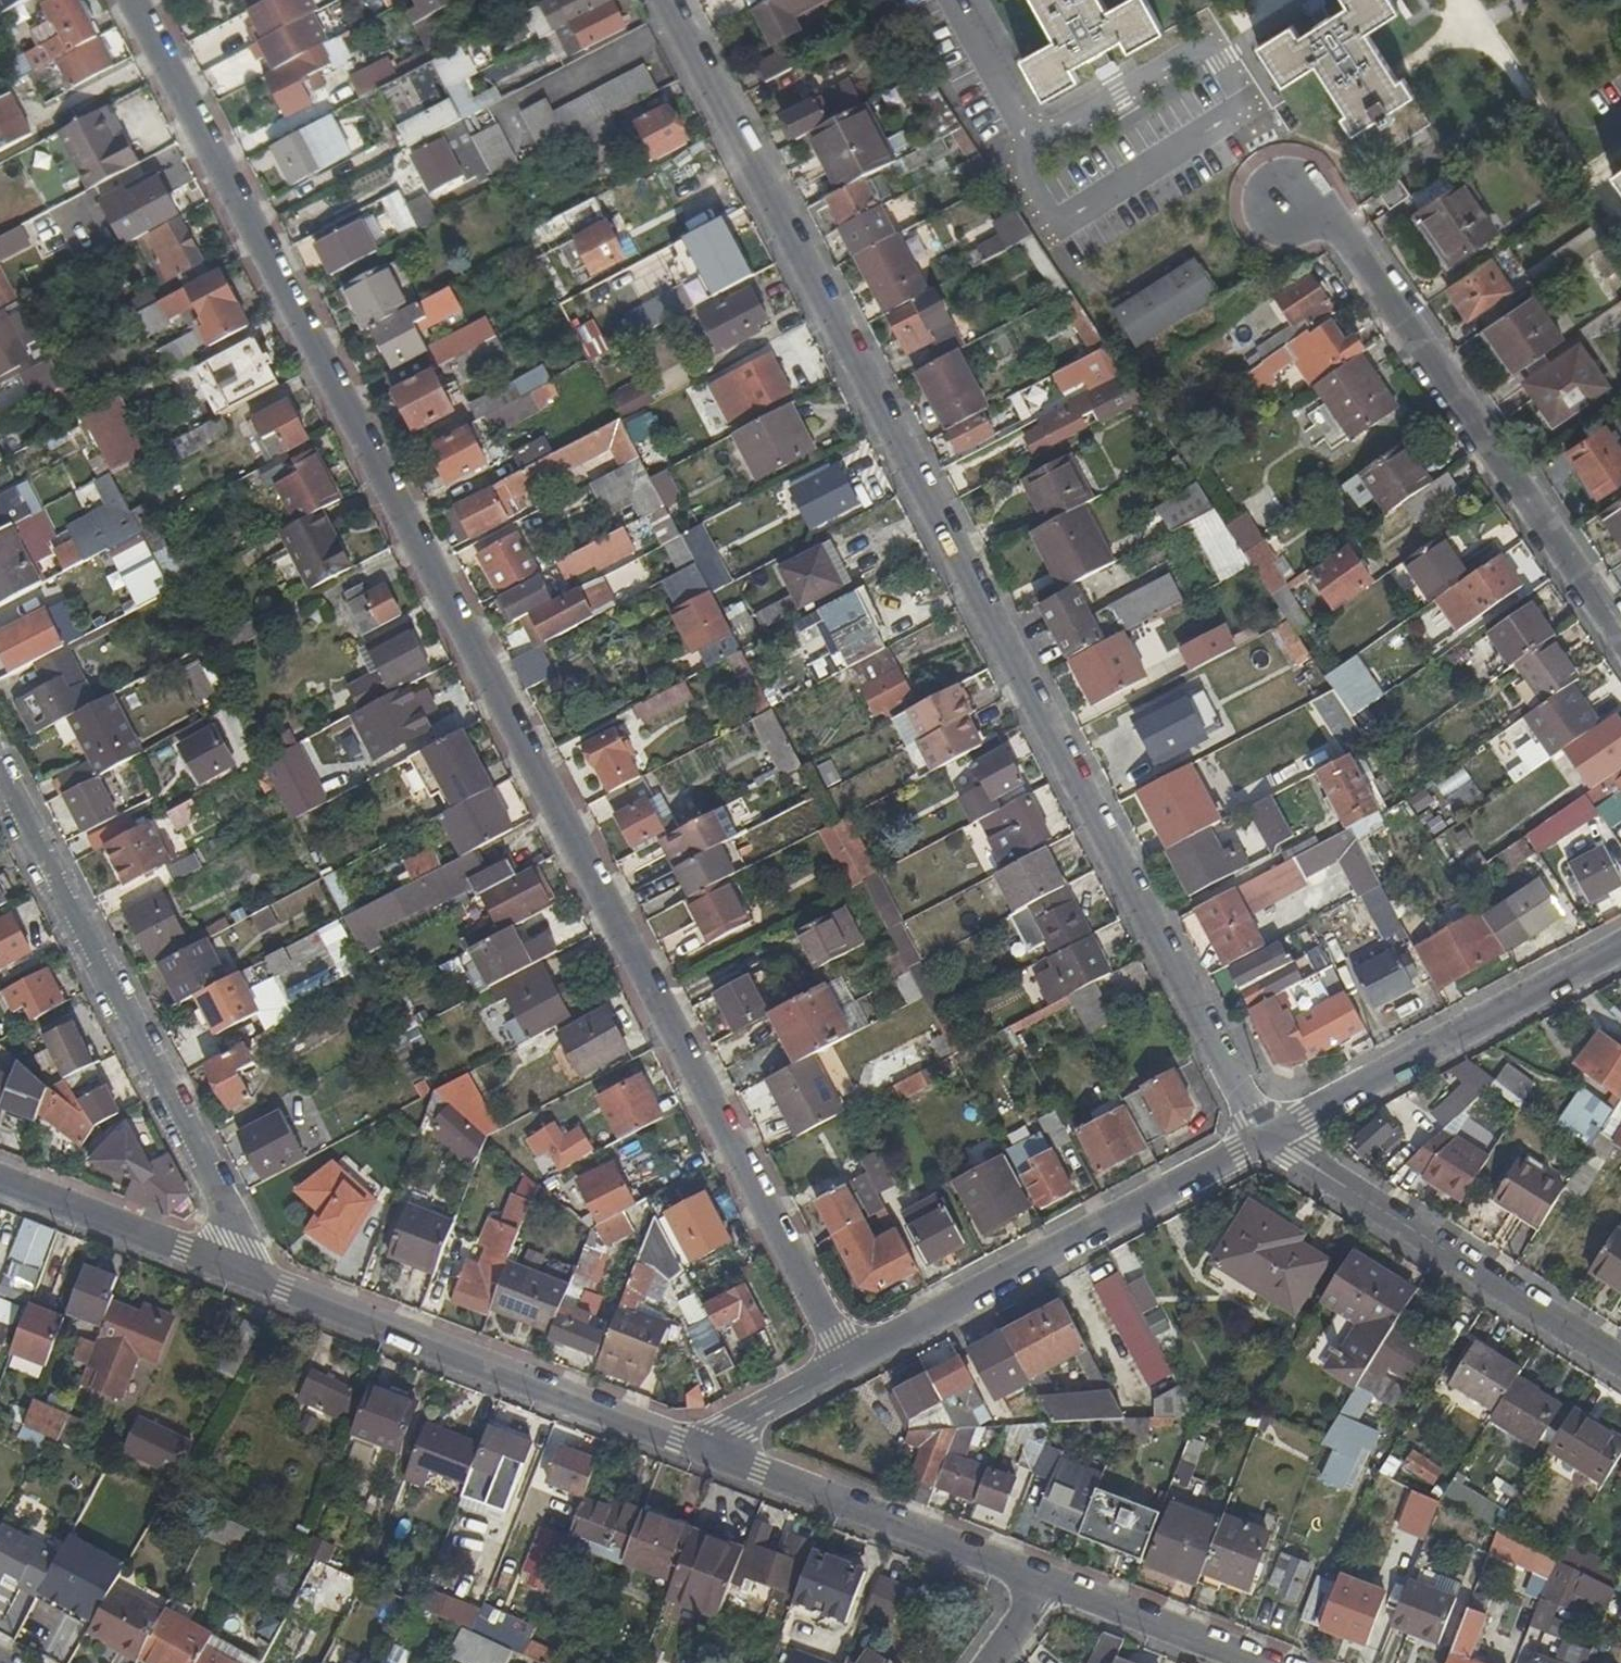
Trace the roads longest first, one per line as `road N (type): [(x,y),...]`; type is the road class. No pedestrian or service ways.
road 1 (residential): [(126,0),(847,1366)]
road 2 (residential): [(1270,1133),(660,0)]
road 3 (residential): [(235,1273),(237,1229),(0,779)]
road 4 (residential): [(1620,630),(1340,233),(1284,202)]
road 5 (residential): [(235,1273),(701,1445)]
road 6 (residential): [(1270,1133),(847,1366)]
road 7 (residential): [(1270,1133),(1620,1362)]
road 8 (residential): [(1620,952),(1270,1133)]
road 9 (residential): [(1033,153),(1022,170),(1056,226),(1245,111),(1216,48)]
road 10 (residential): [(701,1445),(1046,1583)]
road 11 (residential): [(0,1180),(235,1273)]
road 12 (residential): [(1046,1583),(1258,1662)]
road 13 (residential): [(1216,48),(1033,153)]
road 14 (residential): [(949,0),(1033,153)]
road 15 (residential): [(847,1366),(701,1445)]

